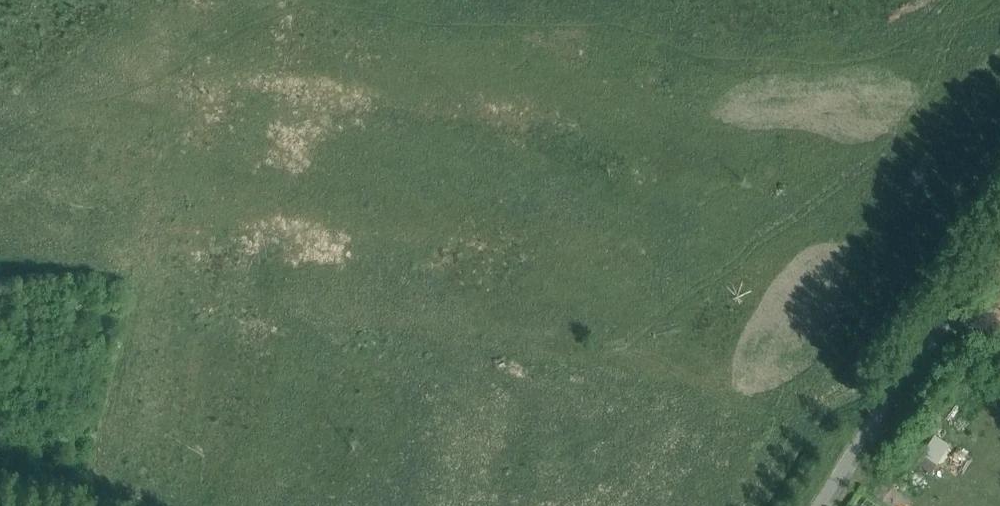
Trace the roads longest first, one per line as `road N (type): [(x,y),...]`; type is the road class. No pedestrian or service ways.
road 1 (tertiary): [(829,505),(999,248)]

